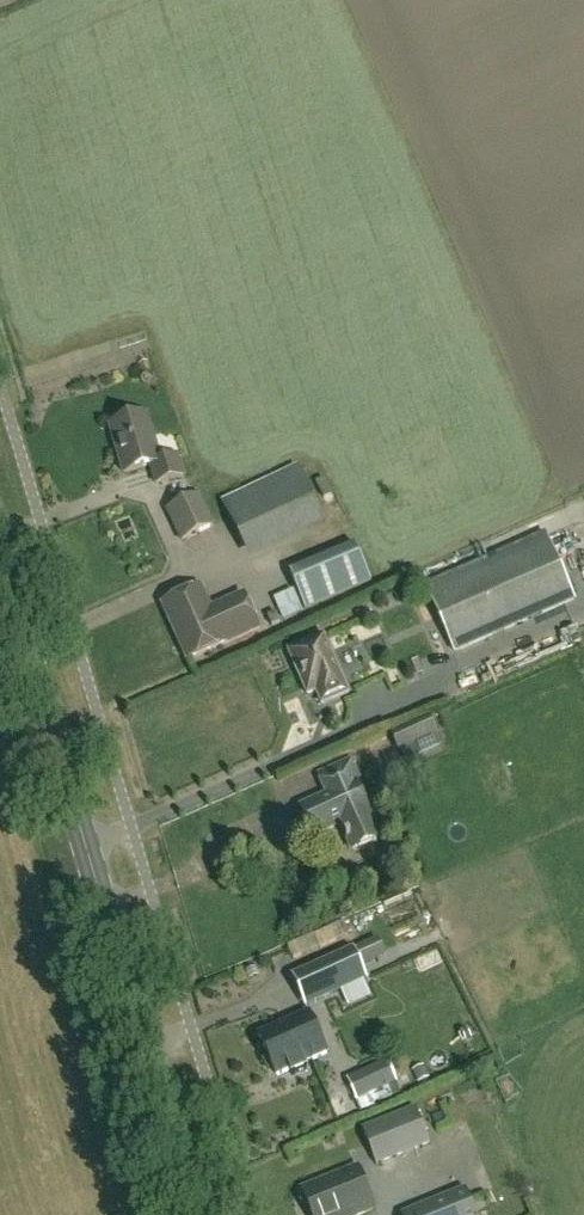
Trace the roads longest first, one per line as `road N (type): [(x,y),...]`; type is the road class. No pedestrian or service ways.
road 1 (secondary): [(195,1214),(0,560)]

